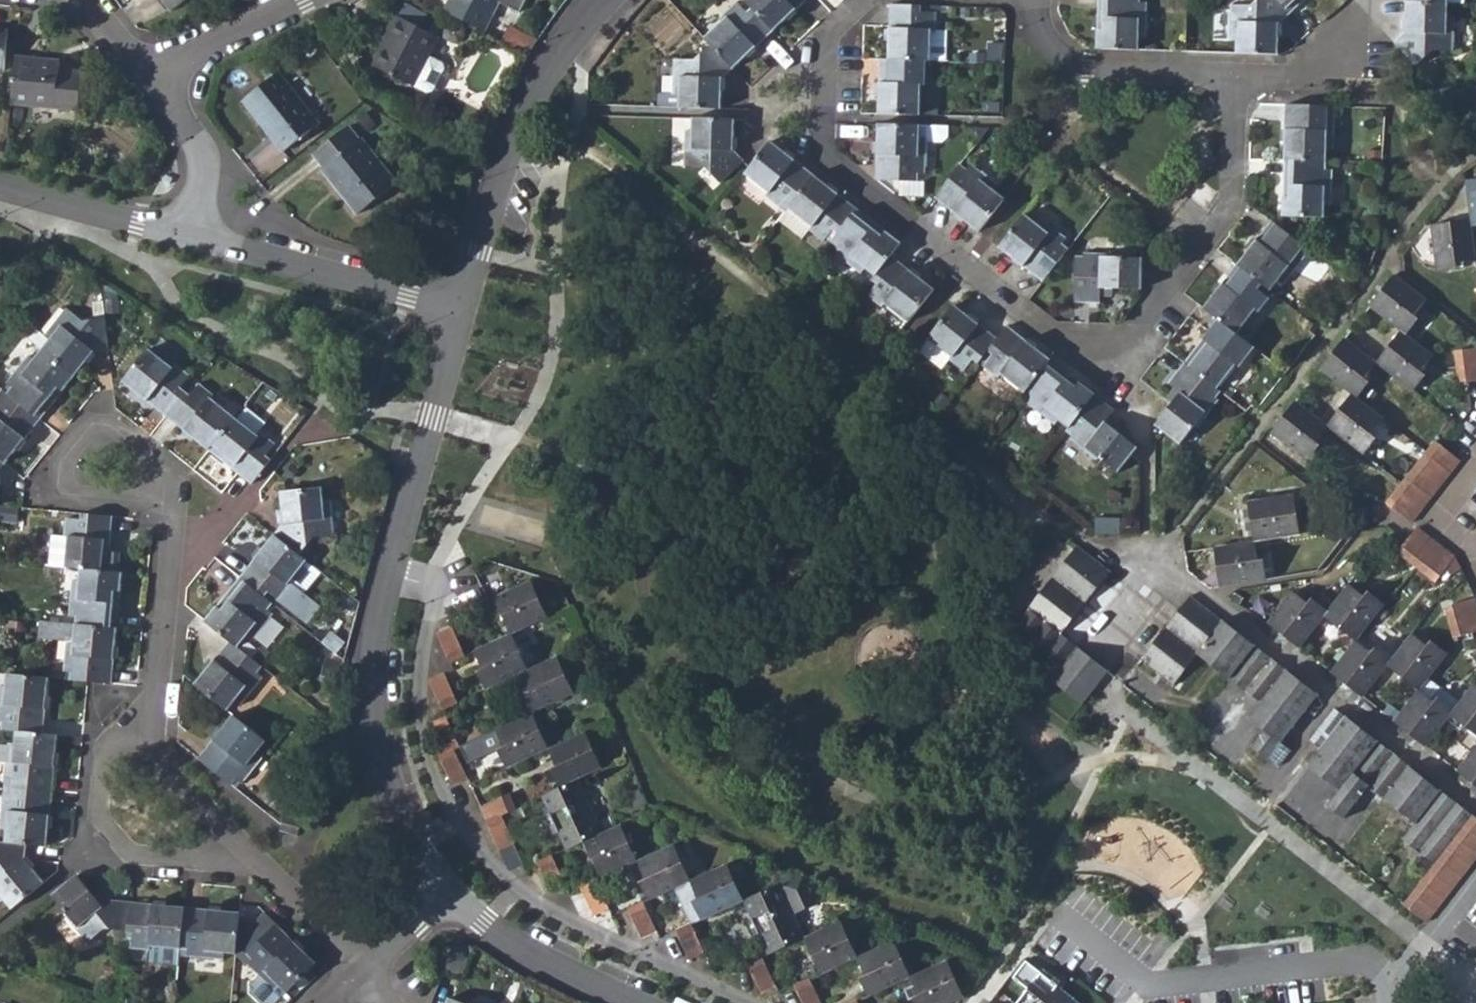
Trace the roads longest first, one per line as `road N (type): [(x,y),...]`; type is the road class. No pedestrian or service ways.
road 1 (residential): [(867,0),(827,38),(824,160),(1068,347),(1110,361),(1135,346),(1232,209),(1234,76)]
road 2 (residential): [(467,304),(393,571),(378,668),(393,786),(449,891)]
road 3 (residential): [(1475,805),(1155,558)]
road 4 (residential): [(1394,972),(1364,963),(1160,985),(1060,912)]
road 5 (residential): [(601,0),(541,84),(510,157),(467,304)]
road 6 (residential): [(254,861),(136,858),(100,818),(103,750),(155,703)]
road 7 (residential): [(171,505),(63,495),(60,468),(90,427),(114,427),(173,477)]
road 8 (residential): [(194,234),(467,304)]
road 9 (residential): [(1040,0),(1049,39),(1081,70),(1234,76)]
road 10 (residential): [(449,891),(483,922),(639,1002)]
road 11 (residential): [(0,180),(194,234)]
road 12 (residential): [(155,703),(151,753),(254,861)]
road 13 (residential): [(171,505),(155,703)]
road 14 (residential): [(142,78),(305,0)]
road 15 (residential): [(1234,76),(1304,77),(1350,54),(1367,0)]
road 16 (residential): [(194,234),(204,185),(200,156),(142,78)]
road 17 (residential): [(254,861),(359,970)]
road 18 (residential): [(1394,972),(1425,948),(1475,882)]

